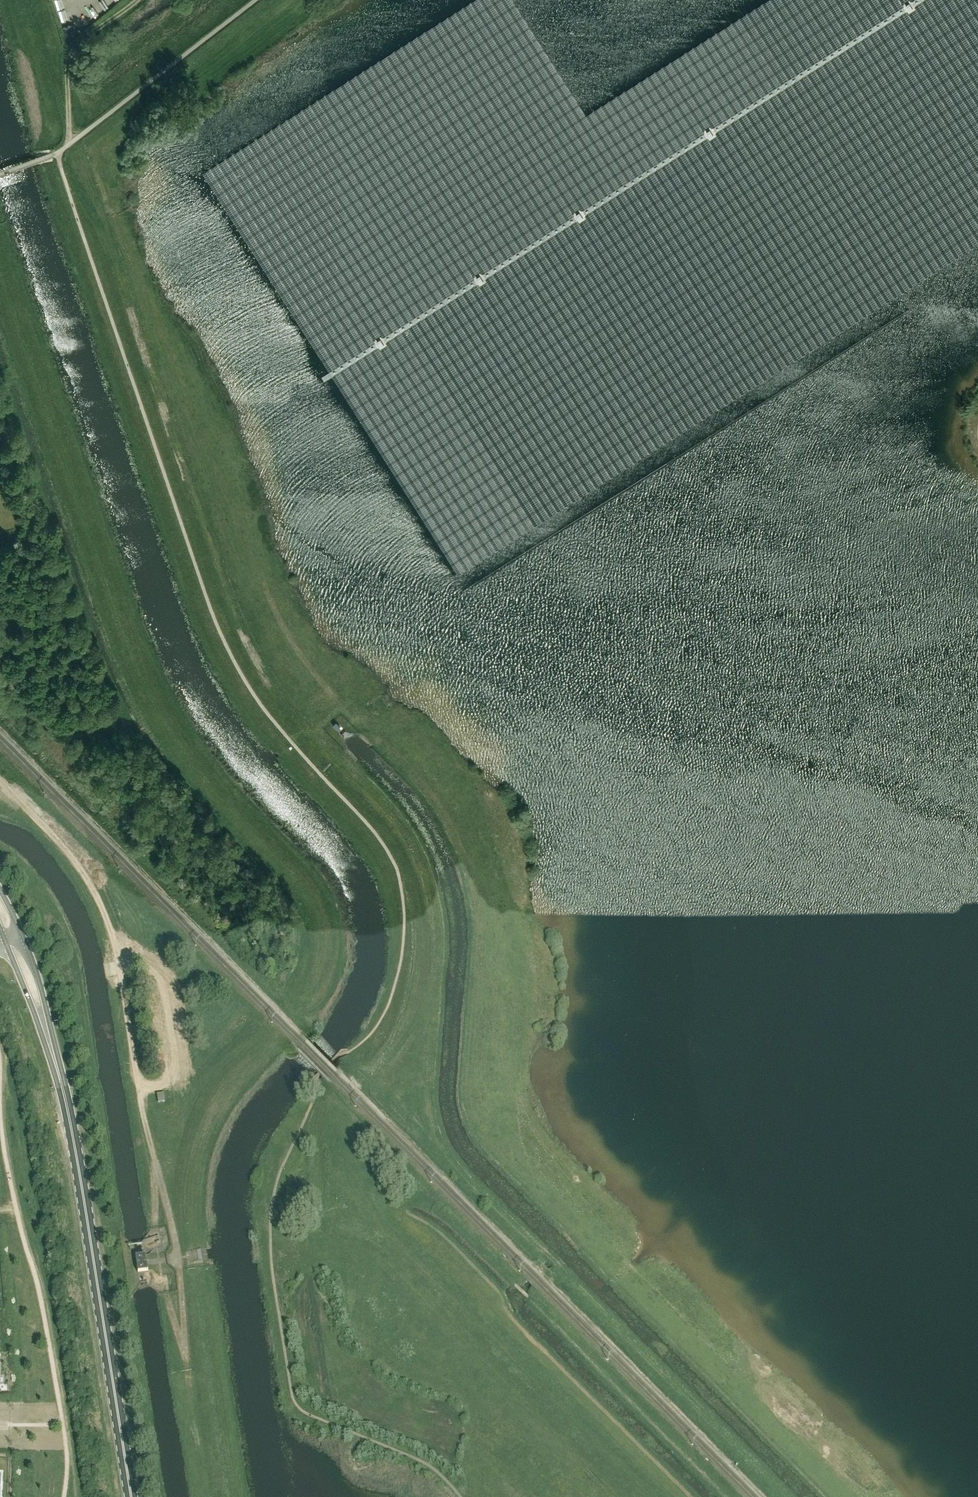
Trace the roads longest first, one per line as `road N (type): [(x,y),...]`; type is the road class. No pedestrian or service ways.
road 1 (unclassified): [(194,1405),(168,1207),(139,1094),(113,934),(74,862),(0,784)]
road 2 (primary): [(128,1496),(53,1055)]
road 3 (track): [(68,145),(68,59),(134,0)]
road 4 (primary): [(53,1055),(21,932)]
road 5 (primary): [(5,939),(53,1055)]

